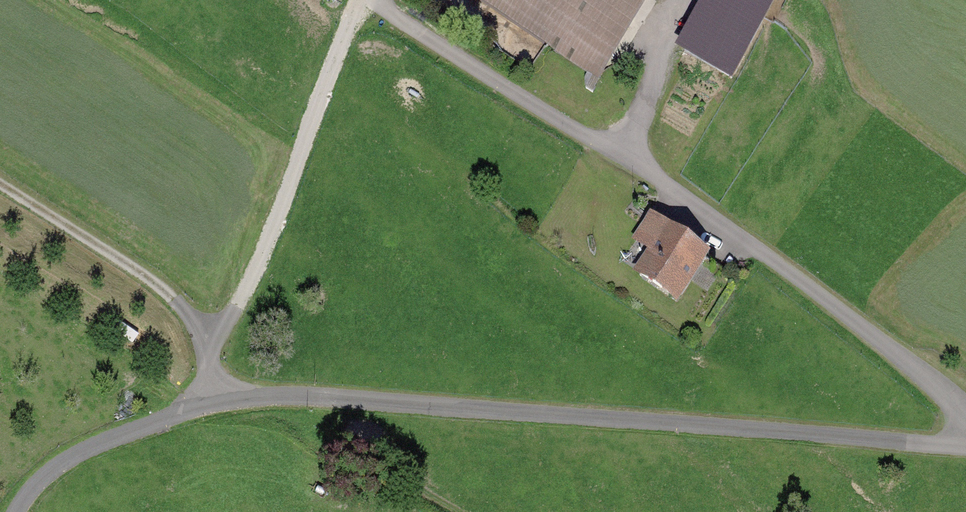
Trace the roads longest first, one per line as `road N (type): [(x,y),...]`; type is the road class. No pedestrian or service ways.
road 1 (residential): [(965,446),(341,396),(257,397),(218,401),(58,466),(18,511)]
road 2 (track): [(965,421),(944,389),(806,281),(628,157),(498,84),(376,0)]
road 3 (track): [(218,401),(210,342),(237,307),(266,241),(359,0)]
road 4 (track): [(210,342),(136,269),(0,184)]

